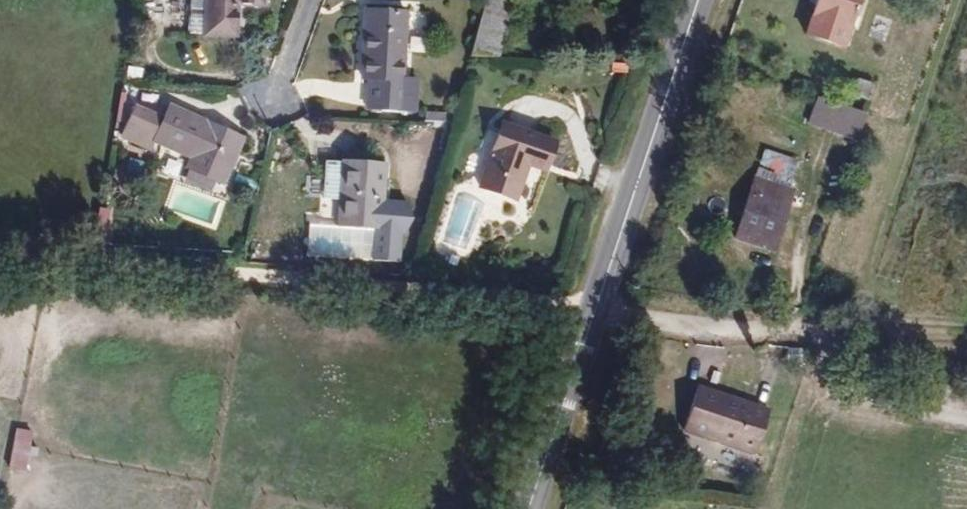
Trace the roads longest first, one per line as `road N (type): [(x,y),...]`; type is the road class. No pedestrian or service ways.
road 1 (unclassified): [(601,295),(0,250)]
road 2 (secondary): [(700,0),(601,295)]
road 3 (secondary): [(601,295),(531,508)]

